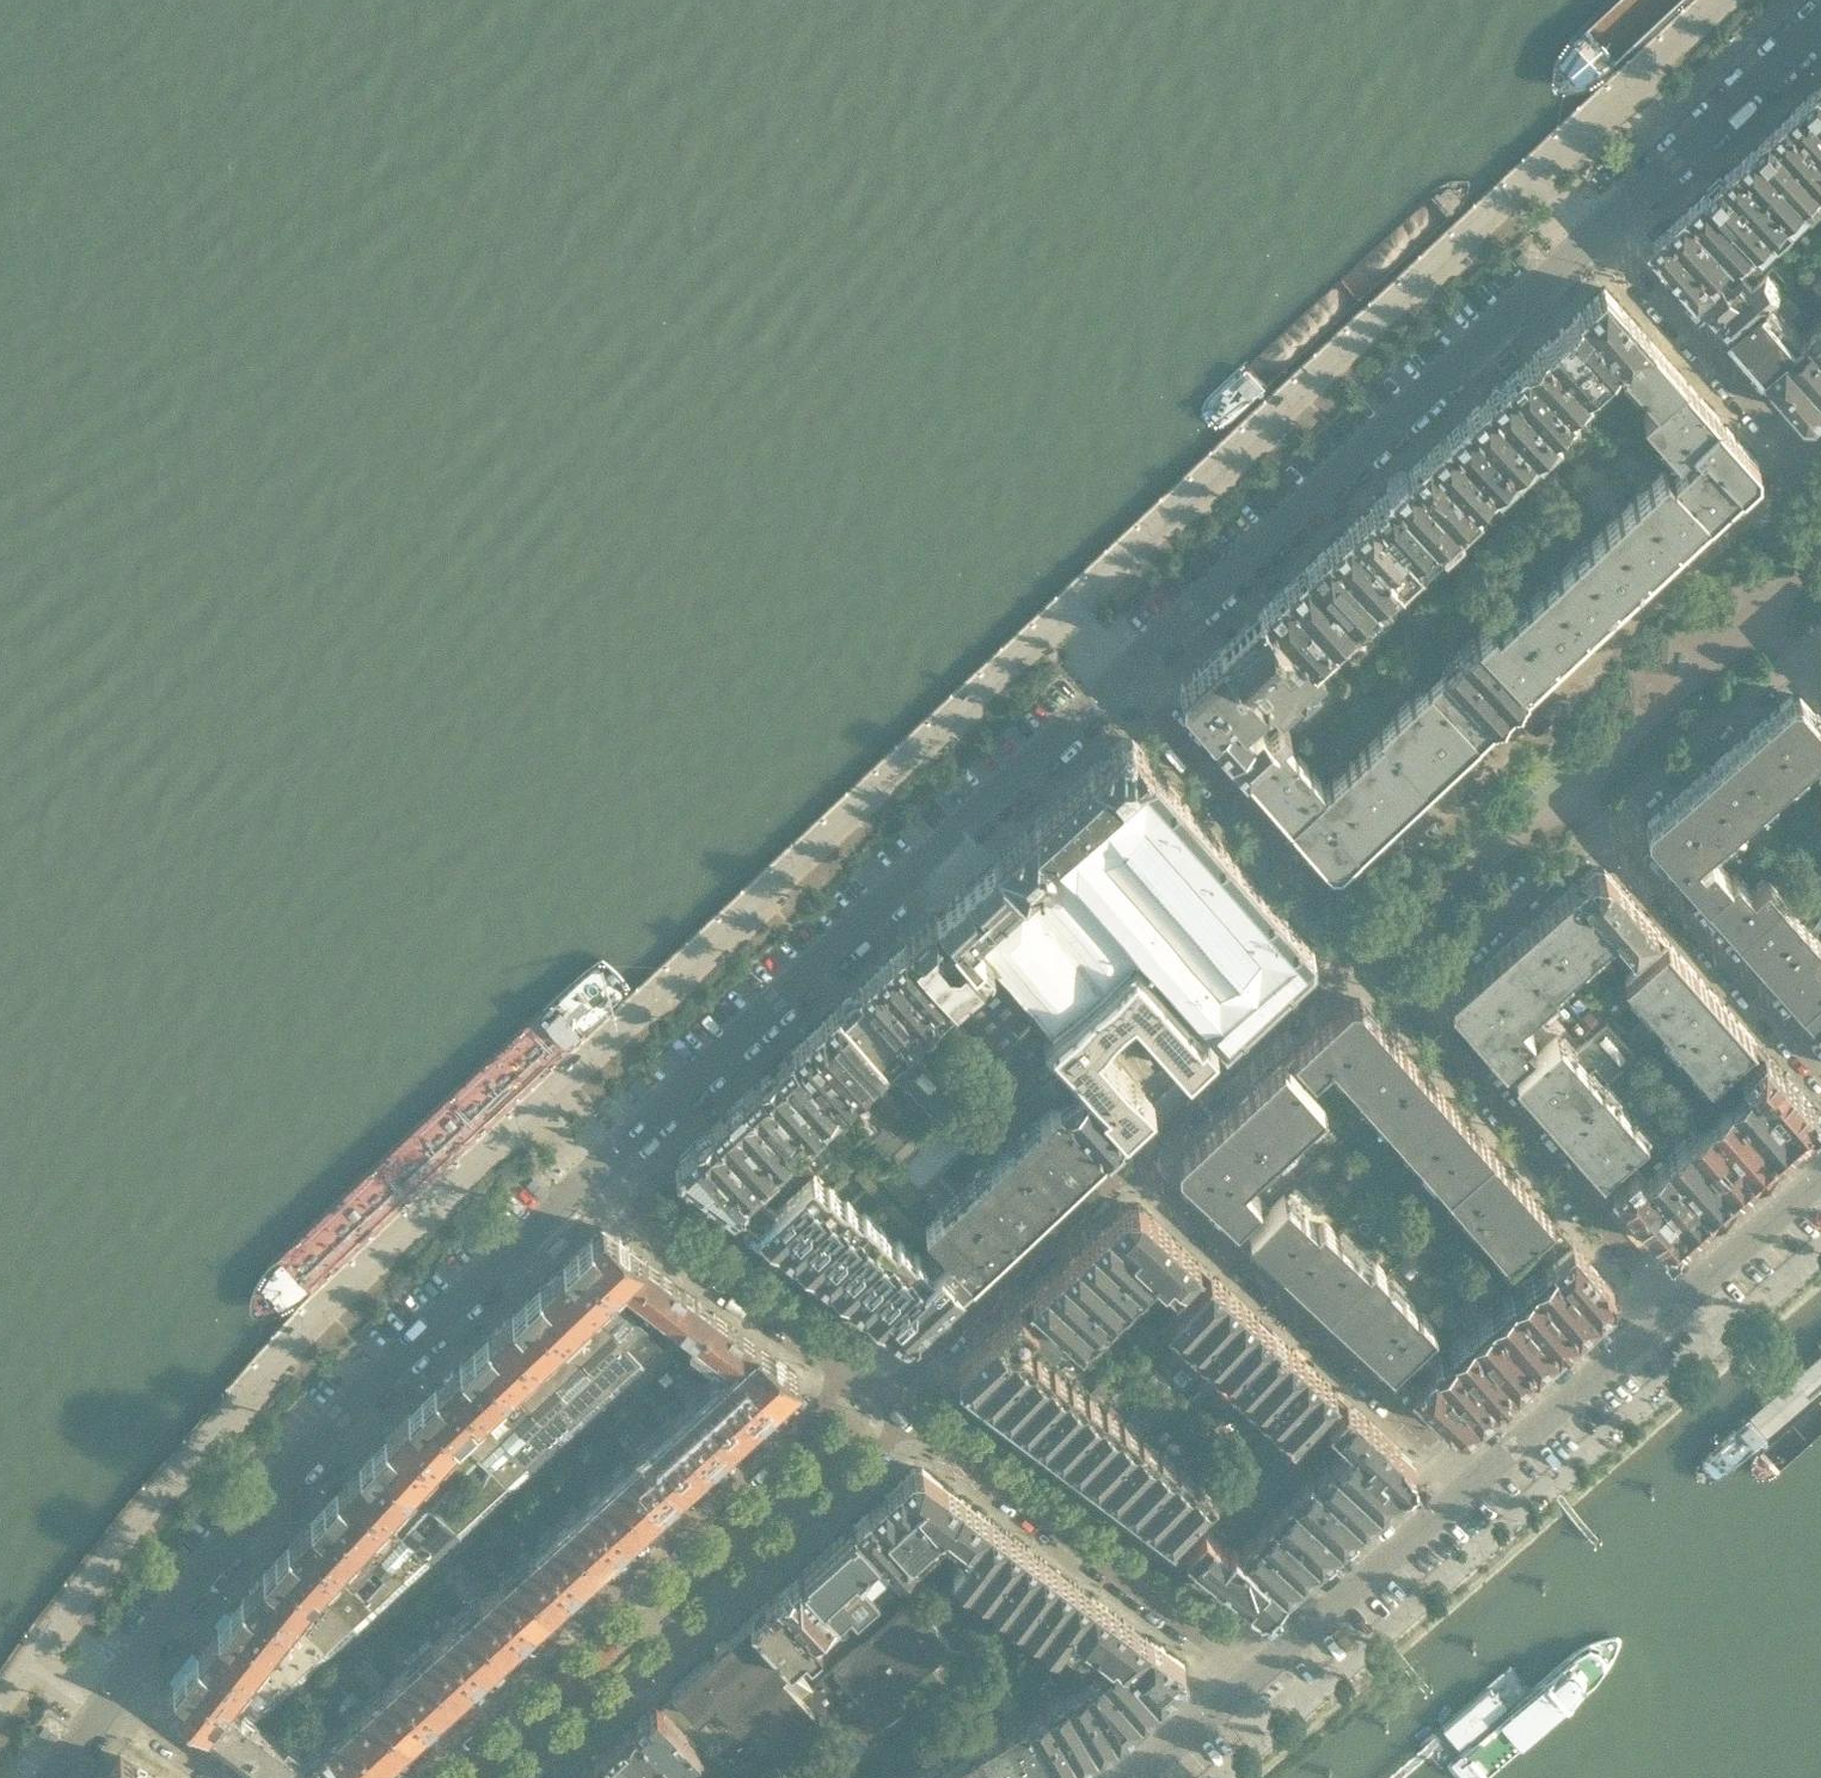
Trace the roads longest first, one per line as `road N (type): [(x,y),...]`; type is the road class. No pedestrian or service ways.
road 1 (residential): [(590,1174),(1122,674)]
road 2 (residential): [(108,1695),(303,1455),(590,1174)]
road 3 (residential): [(1122,674),(1600,229)]
road 4 (residential): [(1802,460),(1326,905)]
road 5 (residential): [(849,1376),(409,1777)]
road 6 (residential): [(518,1777),(907,1420)]
road 7 (residential): [(1134,1161),(1475,1482)]
road 8 (residential): [(907,1420),(1255,1677)]
road 9 (residential): [(1675,1306),(1406,998)]
road 10 (residential): [(881,1399),(1134,1161)]
road 11 (residential): [(590,1174),(849,1376)]
road 12 (residential): [(1820,1071),(1604,826)]
road 13 (residential): [(1134,1161),(1359,947)]
road 14 (residential): [(1326,905),(1122,674)]
road 15 (residential): [(1802,460),(1600,229)]
road 16 (residential): [(1600,229),(1820,20)]
road 17 (residential): [(1255,1677),(1475,1482)]
road 18 (residential): [(1475,1482),(1675,1306)]
road 19 (residential): [(1406,998),(1604,826)]
road 20 (residential): [(1604,826),(1801,654)]
road 21 (residential): [(1675,1306),(1820,1179)]
road 22 (residential): [(1130,1777),(1255,1677)]
road 23 (residential): [(221,1777),(108,1695)]

